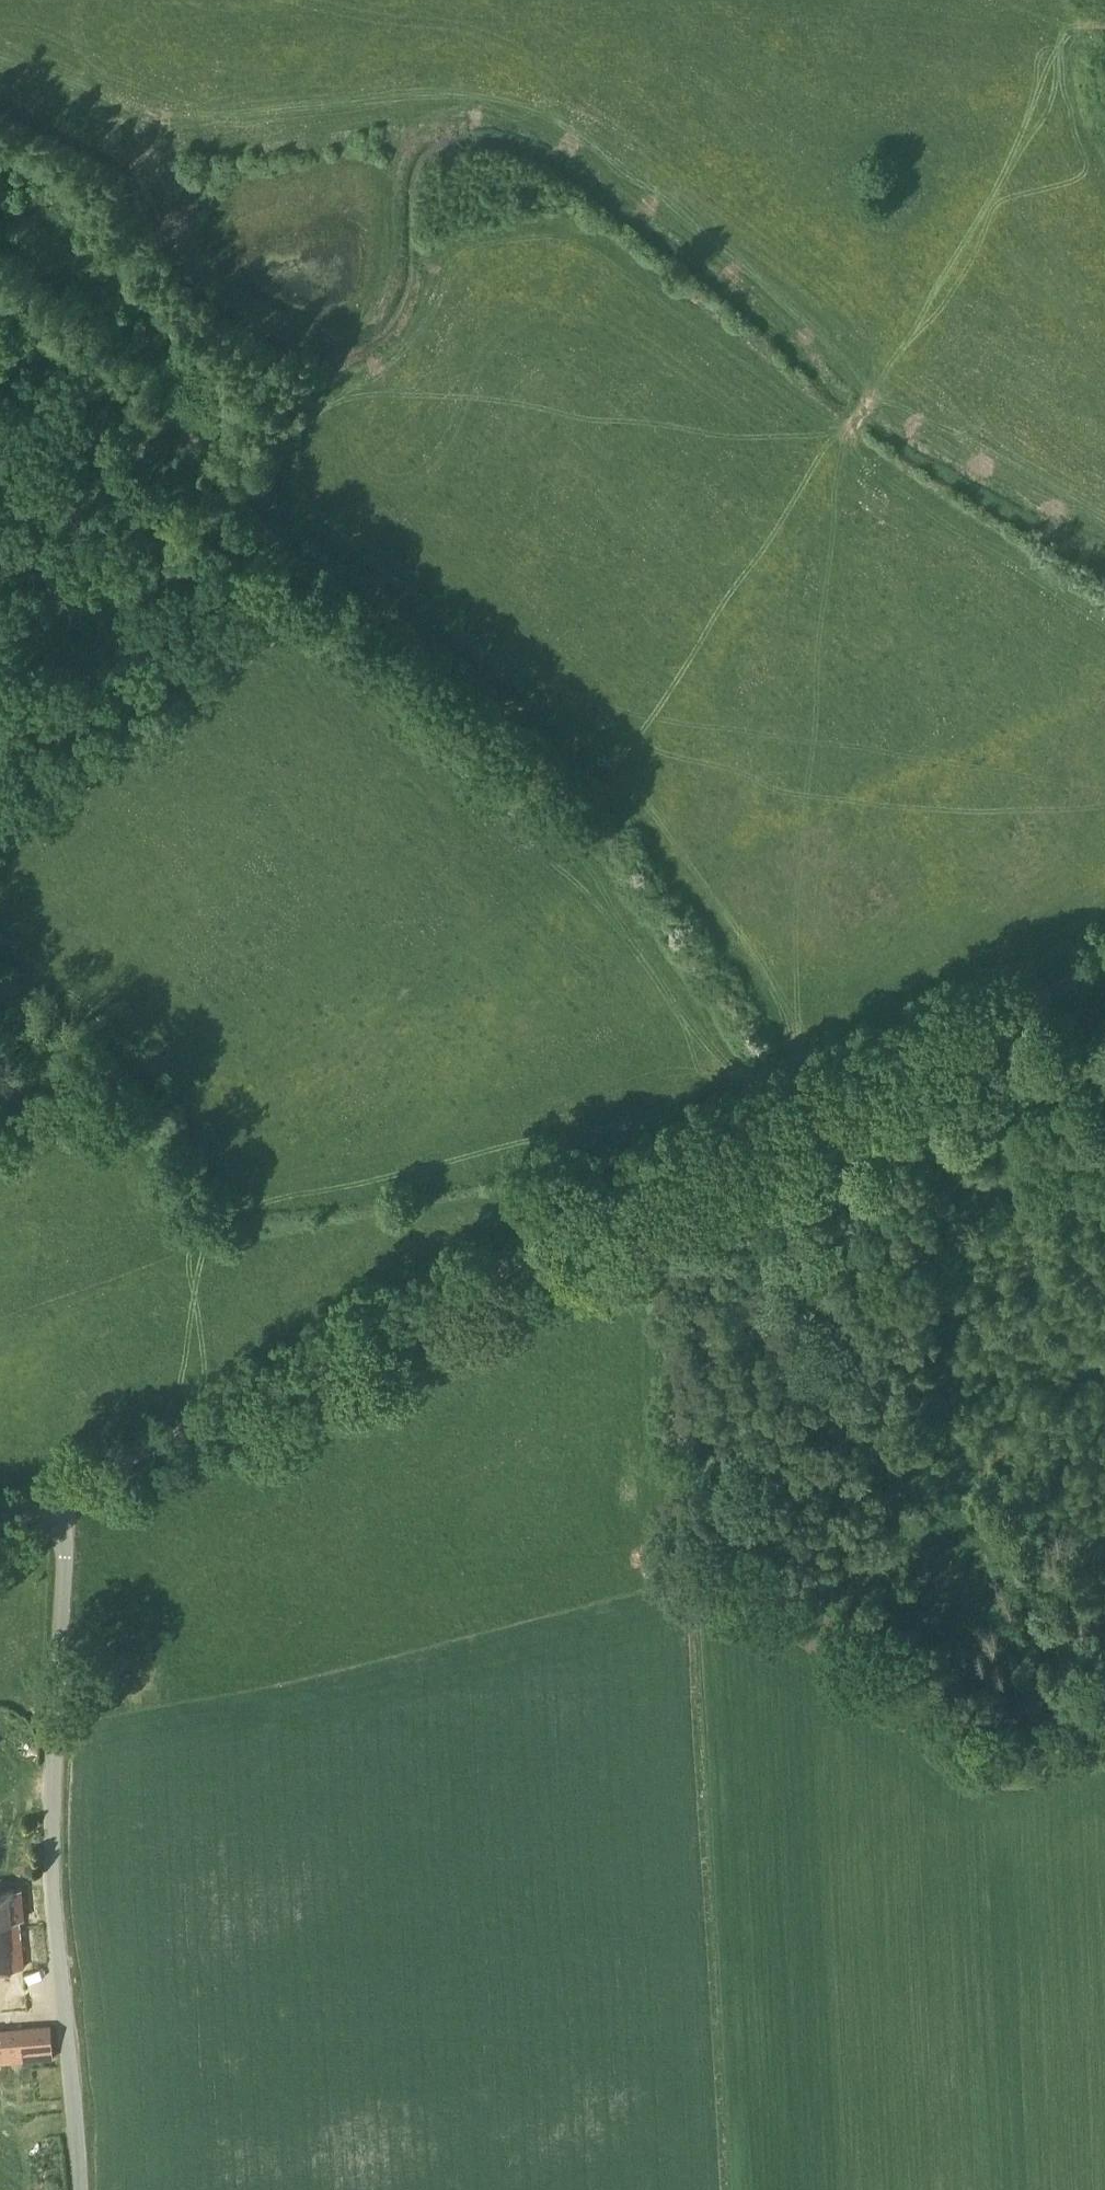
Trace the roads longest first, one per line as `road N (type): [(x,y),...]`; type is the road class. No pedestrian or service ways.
road 1 (unclassified): [(67,1493),(1104,965)]
road 2 (unclassified): [(76,2189),(51,1915),(67,1493)]

